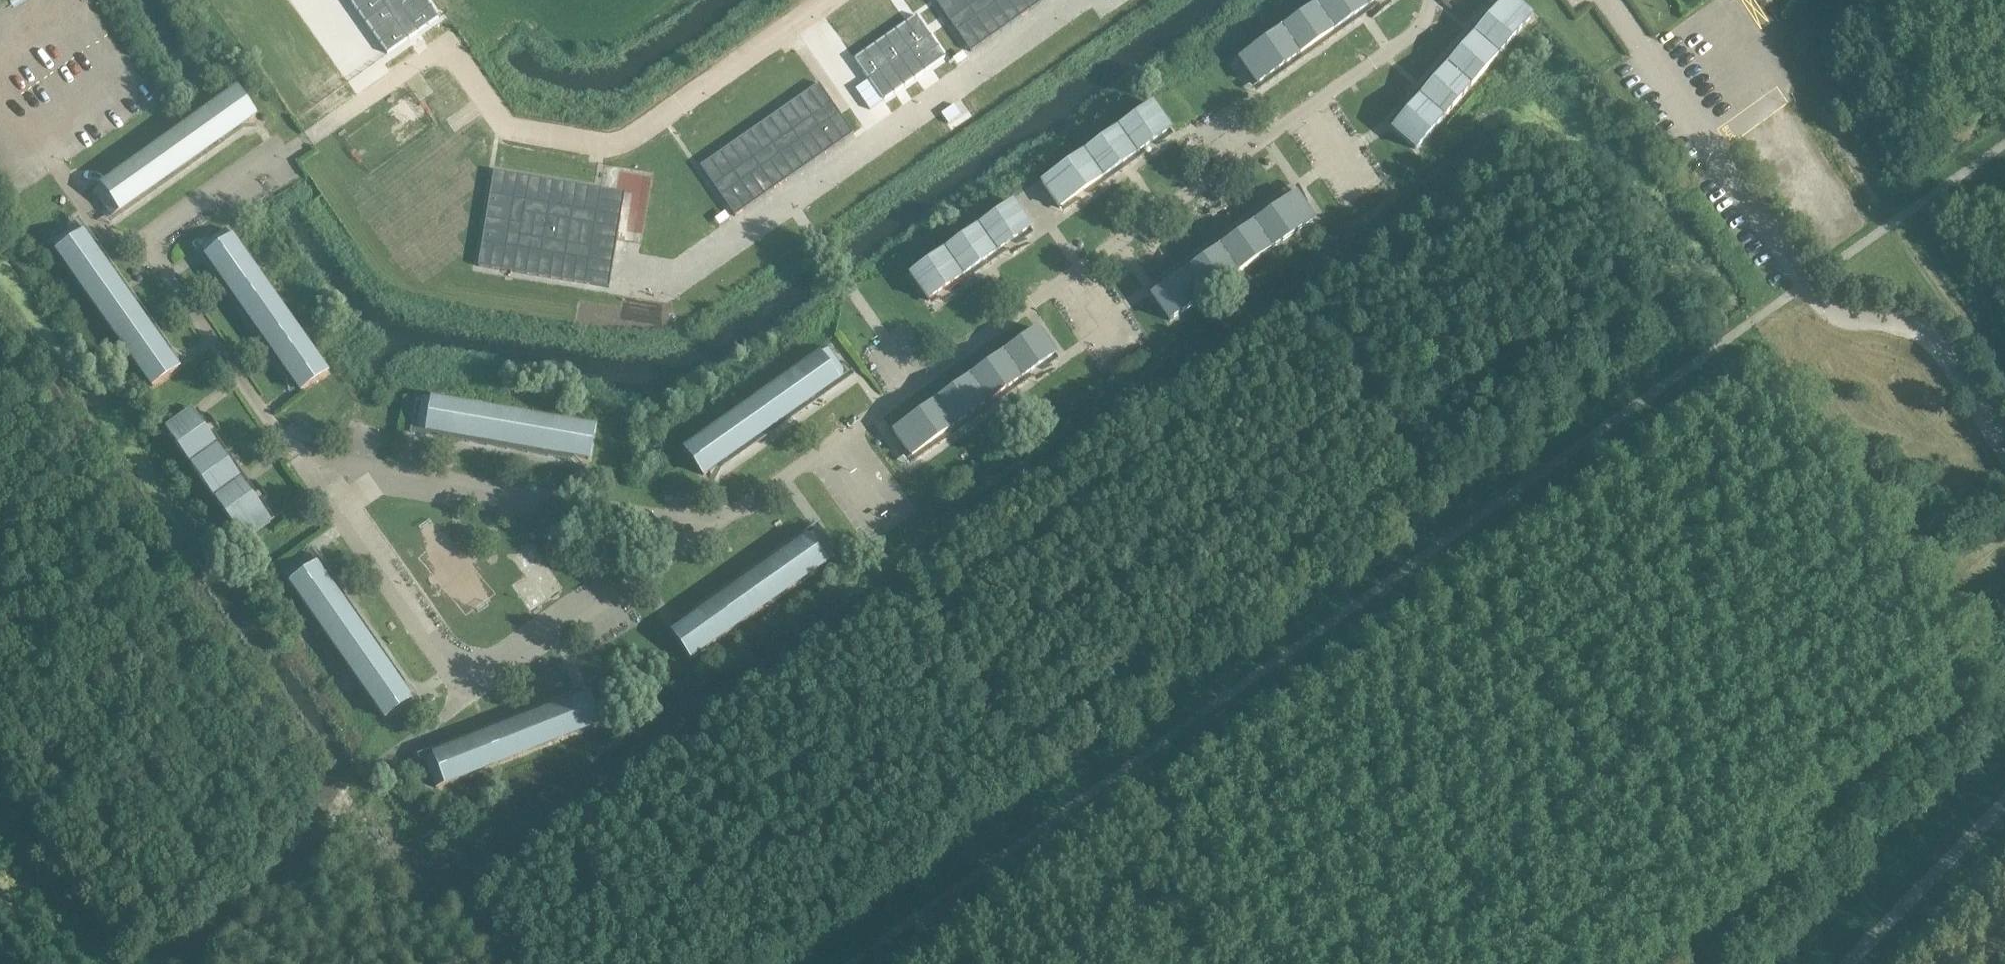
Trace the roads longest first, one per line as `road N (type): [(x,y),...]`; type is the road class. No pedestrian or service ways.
road 1 (track): [(468,701),(373,768),(273,893),(172,963)]
road 2 (unclassified): [(1851,963),(2004,804)]
road 3 (track): [(98,963),(0,822)]

